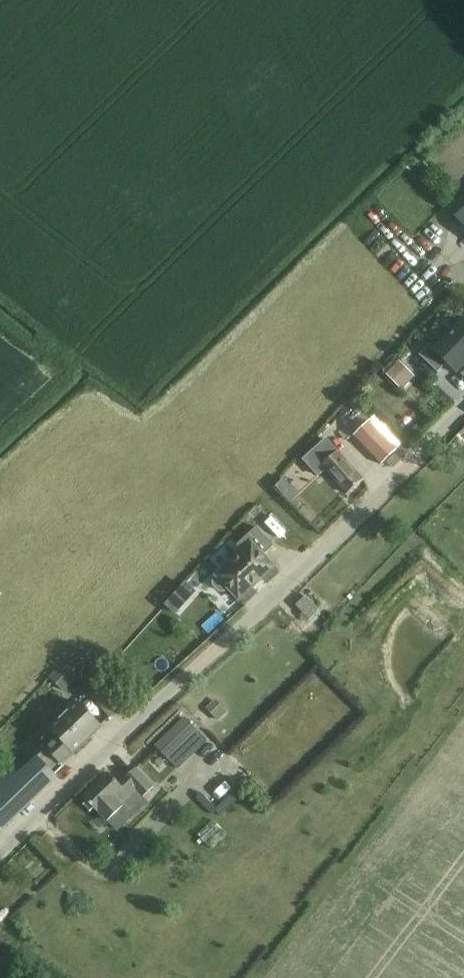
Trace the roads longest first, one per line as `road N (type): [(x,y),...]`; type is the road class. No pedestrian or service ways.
road 1 (unclassified): [(0,855),(463,411)]

